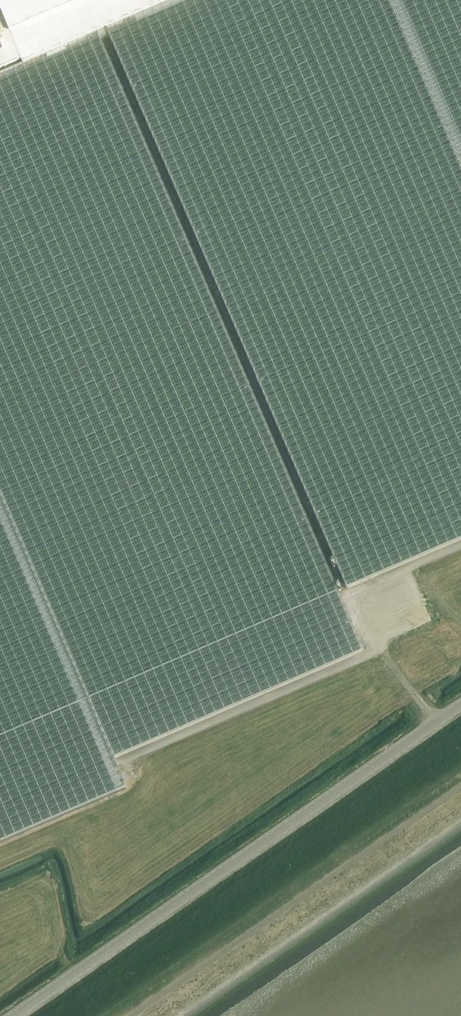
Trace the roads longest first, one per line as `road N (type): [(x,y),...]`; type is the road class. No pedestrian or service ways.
road 1 (unclassified): [(18,1015),(460,707)]

